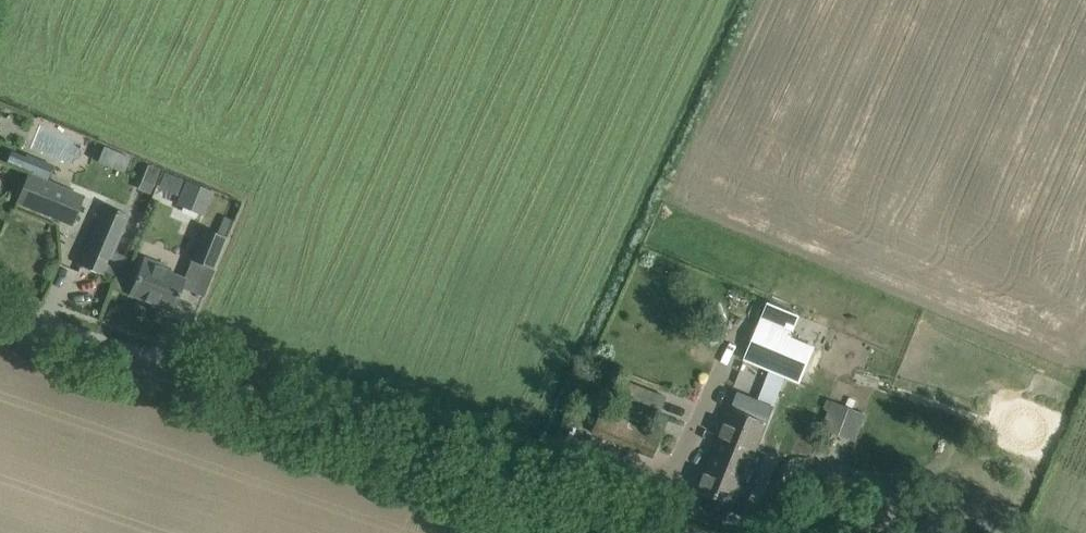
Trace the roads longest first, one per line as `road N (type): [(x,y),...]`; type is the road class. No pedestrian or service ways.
road 1 (unclassified): [(614,532),(0,327)]

